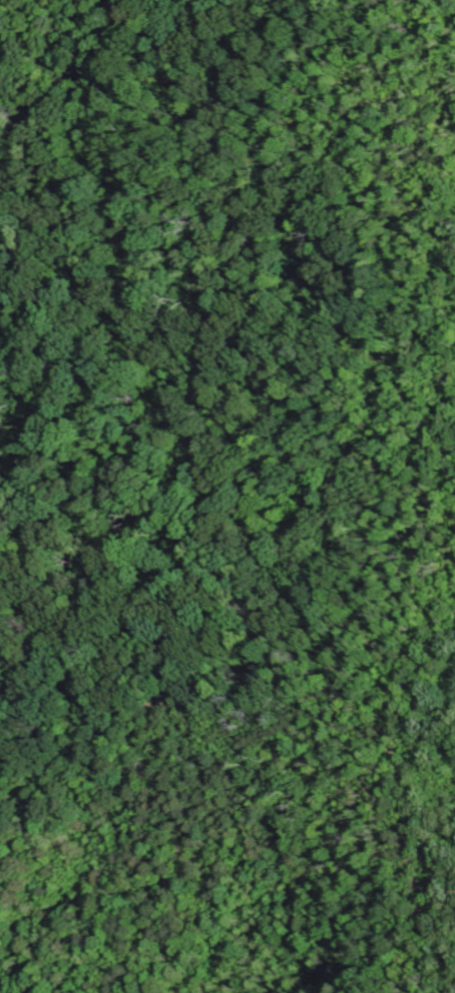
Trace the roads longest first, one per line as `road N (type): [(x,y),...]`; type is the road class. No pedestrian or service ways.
road 1 (track): [(419,992),(440,923),(398,806),(435,604),(449,0)]

